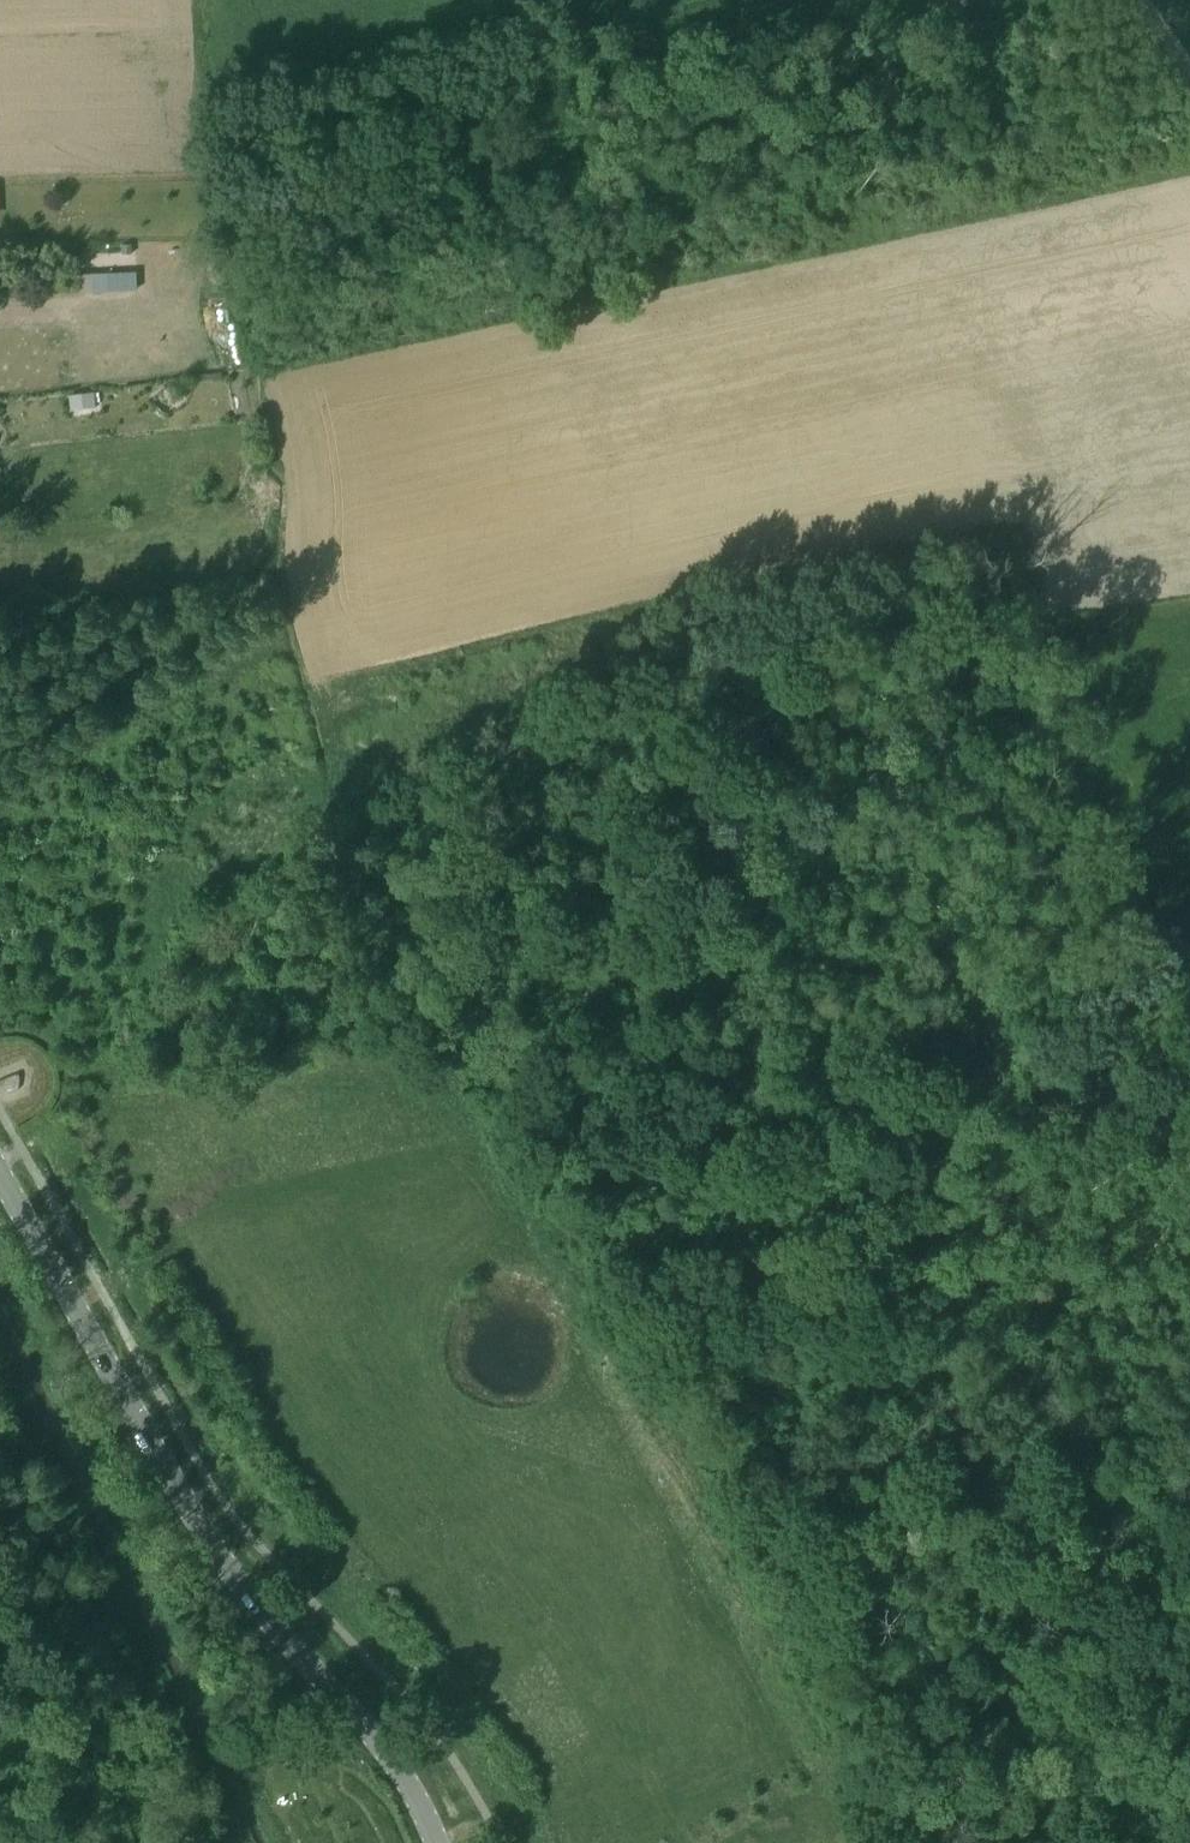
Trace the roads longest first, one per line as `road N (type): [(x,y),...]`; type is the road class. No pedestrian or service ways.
road 1 (tertiary): [(438,1842),(386,1746),(255,1600),(188,1500),(0,1164)]

